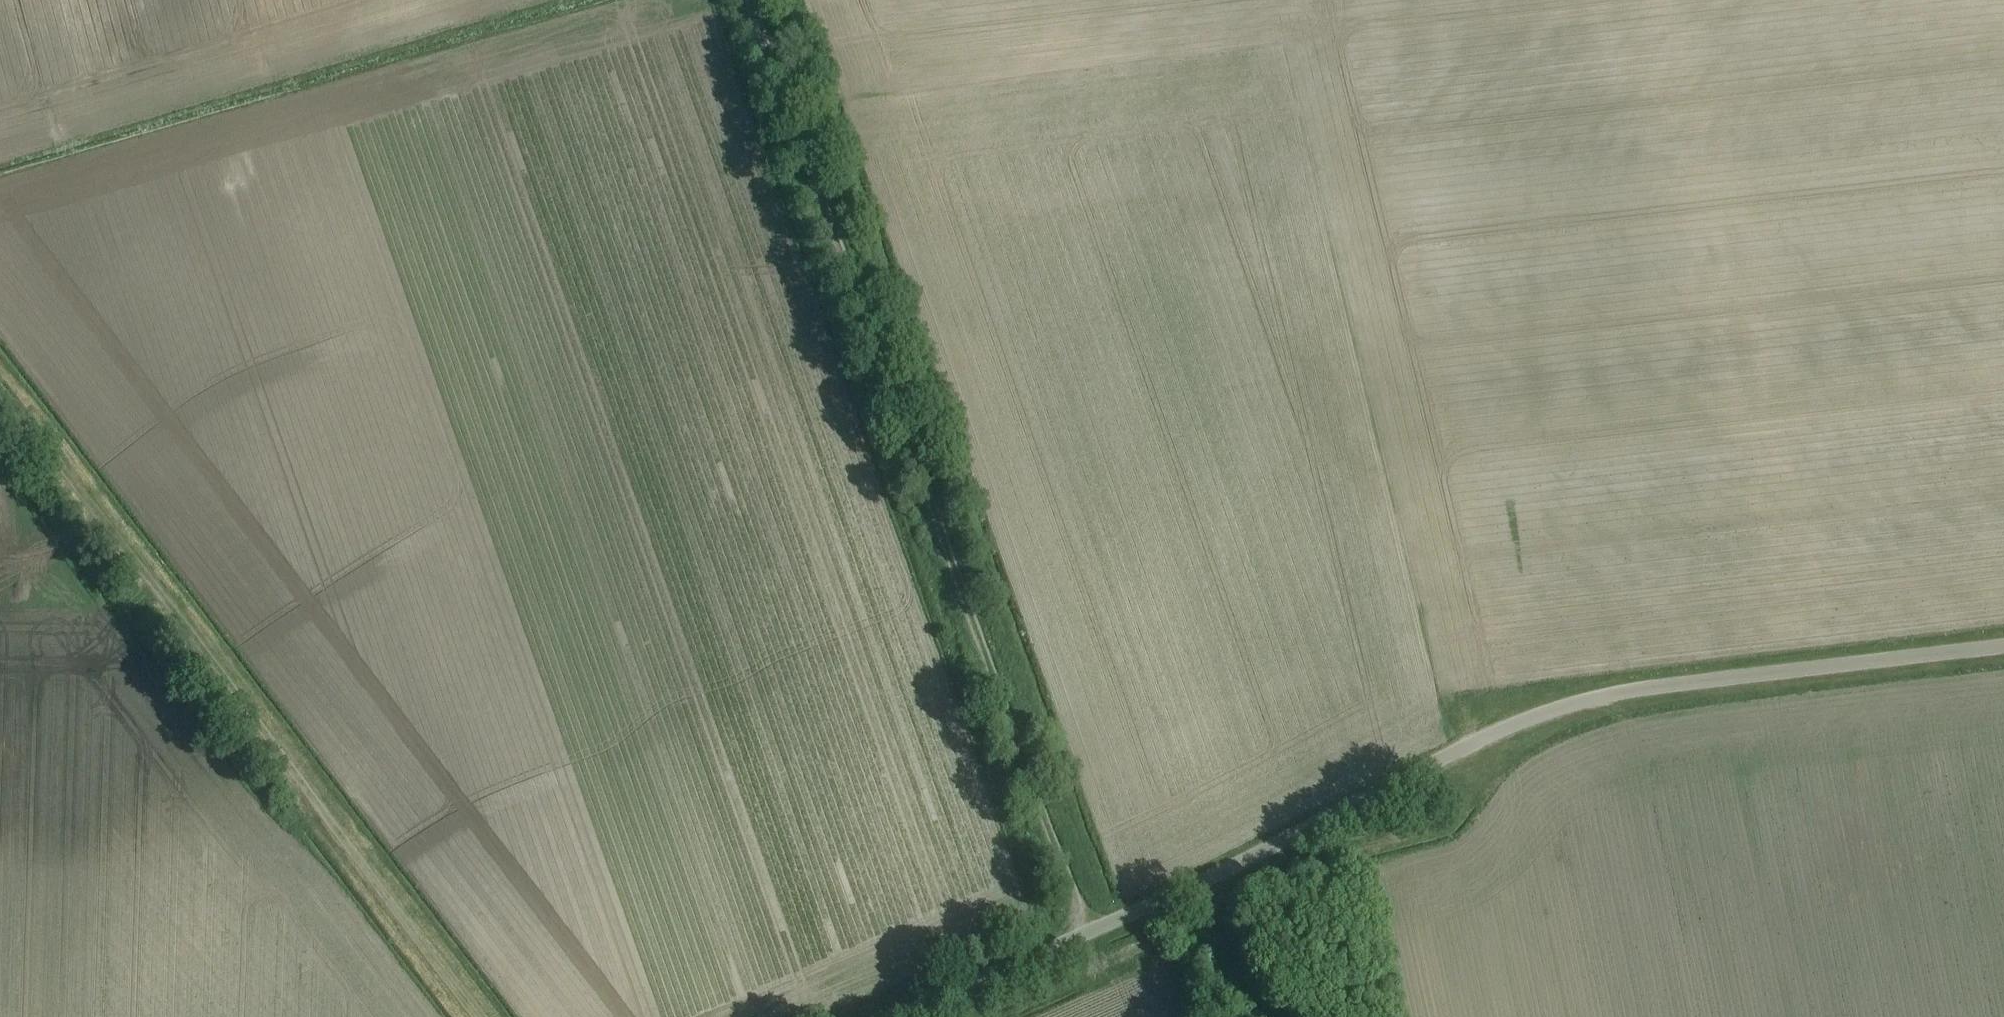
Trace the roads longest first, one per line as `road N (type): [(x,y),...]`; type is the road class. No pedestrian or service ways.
road 1 (unclassified): [(898,1016),(1174,896),(1480,743),(1576,704),(1641,688),(2003,647)]
road 2 (track): [(749,0),(1087,933)]
road 3 (track): [(478,1016),(0,384)]
road 4 (track): [(1174,896),(1275,1016)]

